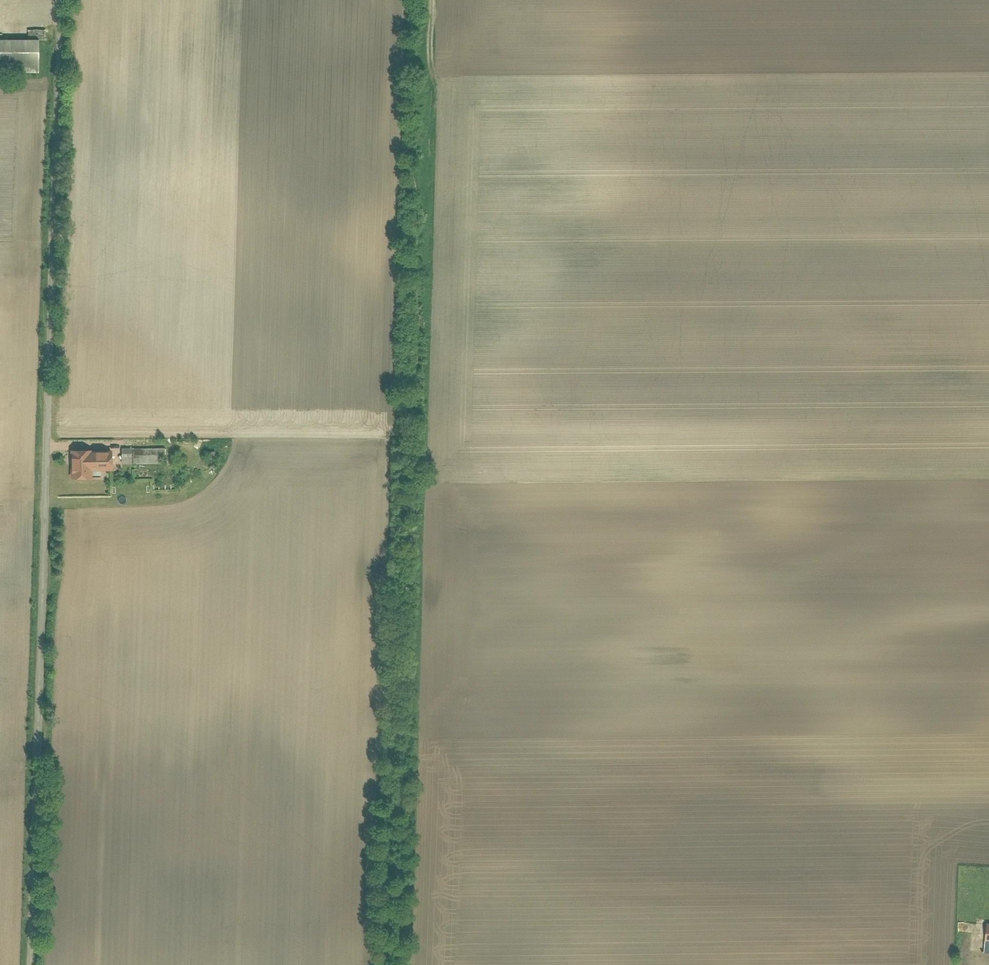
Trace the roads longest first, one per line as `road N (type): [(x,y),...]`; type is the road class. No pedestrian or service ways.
road 1 (unclassified): [(62,0),(32,964)]

